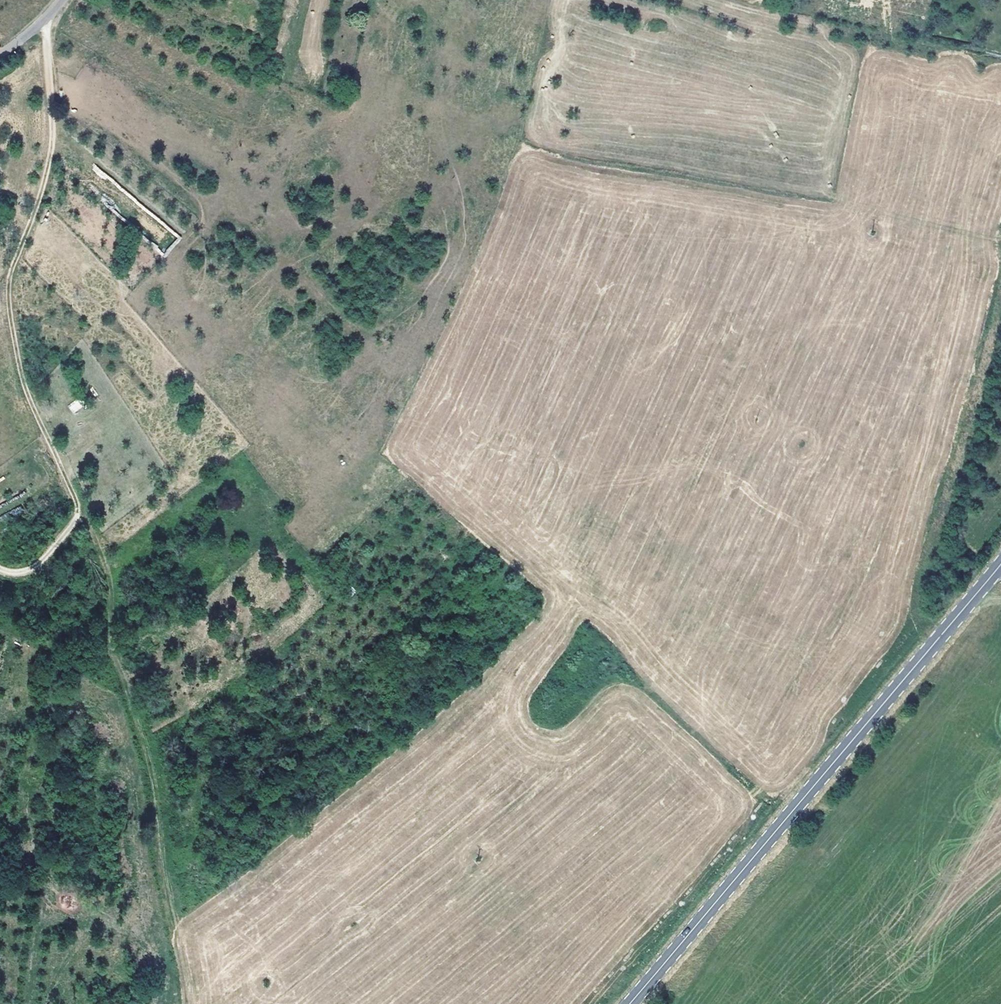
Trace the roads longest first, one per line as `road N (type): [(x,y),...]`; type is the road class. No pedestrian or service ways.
road 1 (secondary): [(1000,564),(629,1003)]
road 2 (track): [(45,18),(53,139),(9,282),(12,332),(24,390),(78,514)]
road 3 (track): [(78,514),(108,570),(109,648),(157,804),(161,868),(188,1003)]

